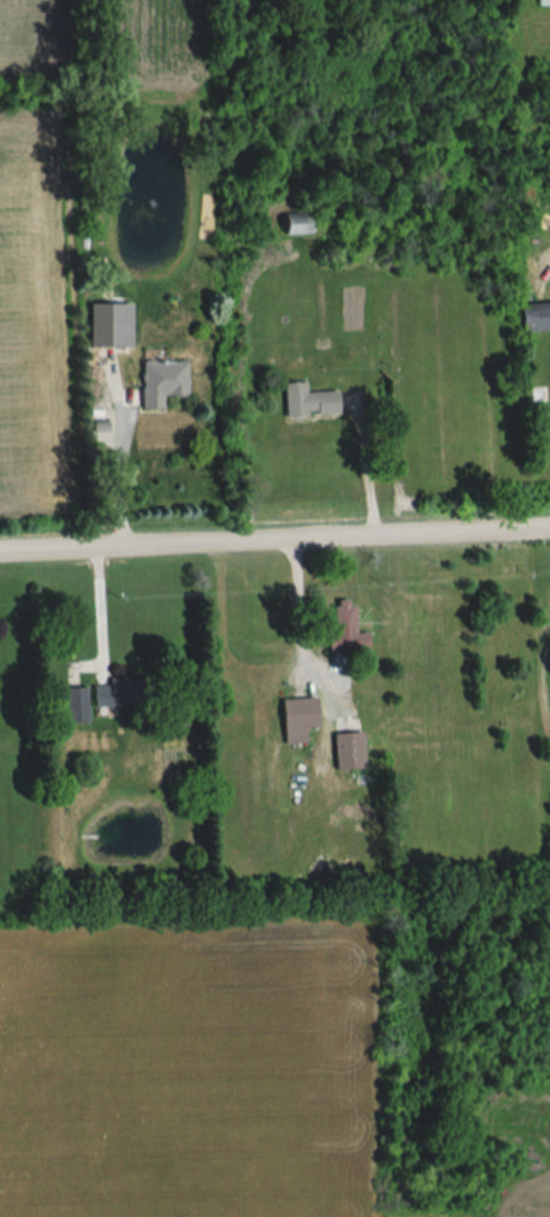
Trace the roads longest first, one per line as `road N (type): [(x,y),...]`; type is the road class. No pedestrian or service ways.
road 1 (residential): [(0,547),(549,519)]

